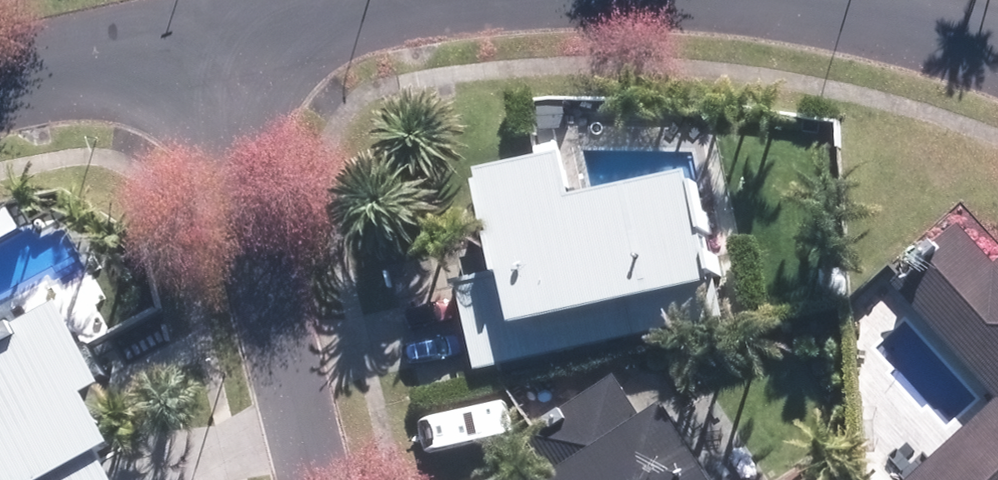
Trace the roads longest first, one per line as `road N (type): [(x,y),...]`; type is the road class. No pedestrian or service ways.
road 1 (residential): [(316,479),(218,40)]
road 2 (residential): [(440,0),(218,40)]
road 3 (residential): [(218,40),(0,85)]
road 4 (residential): [(997,46),(827,0)]

